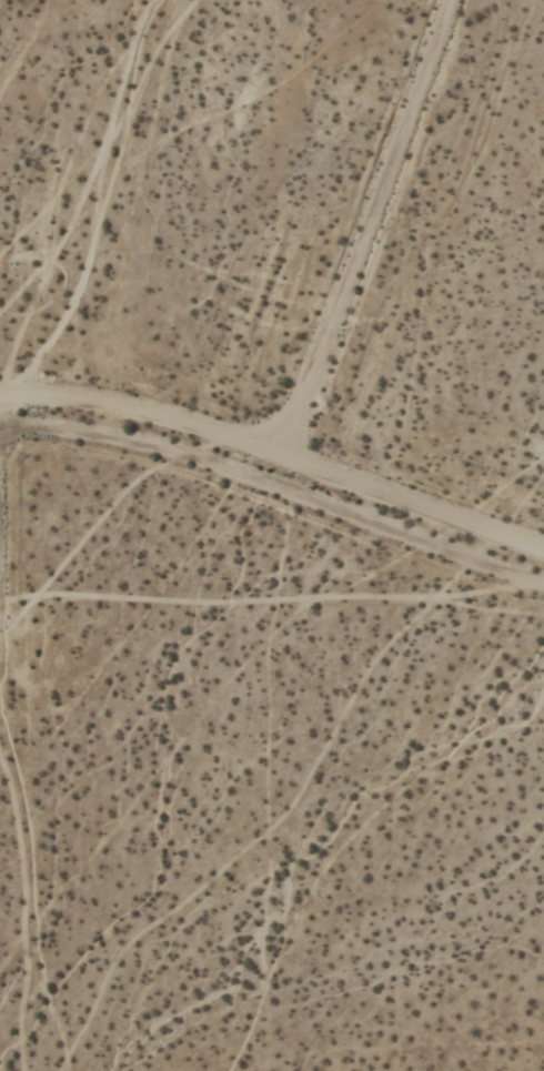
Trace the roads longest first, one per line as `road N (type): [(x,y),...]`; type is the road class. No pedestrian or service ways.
road 1 (track): [(0,430),(140,444),(543,591)]
road 2 (residential): [(543,549),(149,407),(0,393)]
road 3 (track): [(269,488),(454,0)]
road 4 (track): [(10,393),(0,608)]

